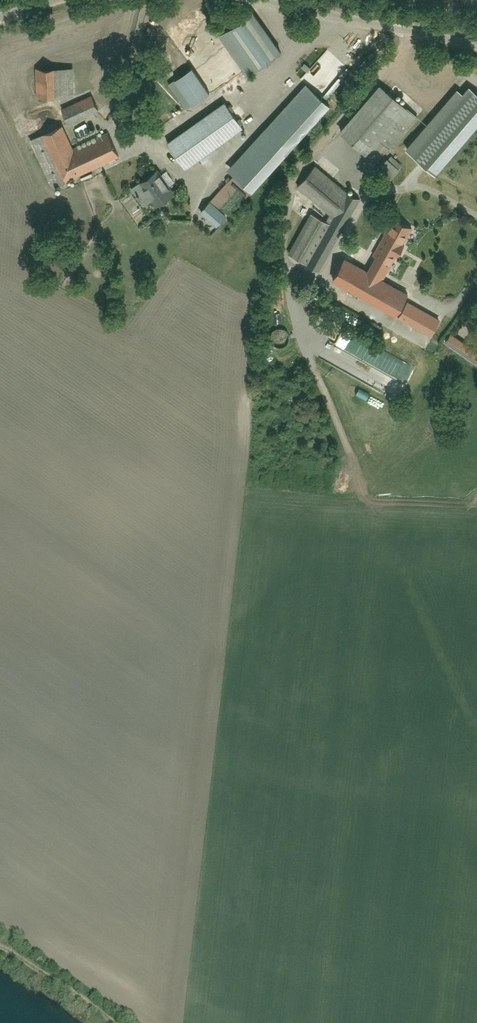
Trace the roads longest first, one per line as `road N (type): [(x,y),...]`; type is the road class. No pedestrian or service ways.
road 1 (track): [(288,266),(310,356),(286,386),(257,401),(247,423),(177,1022)]
road 2 (residential): [(476,45),(262,0)]
road 3 (track): [(114,1022),(0,949)]

